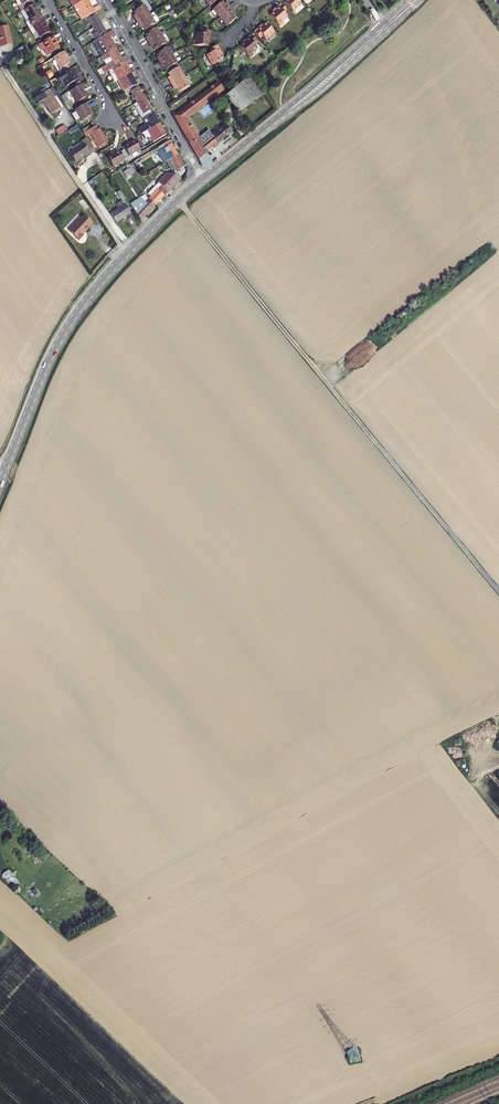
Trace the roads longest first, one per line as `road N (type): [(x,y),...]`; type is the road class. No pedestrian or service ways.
road 1 (tertiary): [(127,253),(54,349),(6,466)]
road 2 (residential): [(127,253),(0,62)]
road 3 (residential): [(203,179),(106,0)]
road 4 (tertiary): [(381,25),(277,119)]
road 5 (tertiary): [(277,119),(386,31)]
road 6 (residential): [(115,117),(46,0)]

